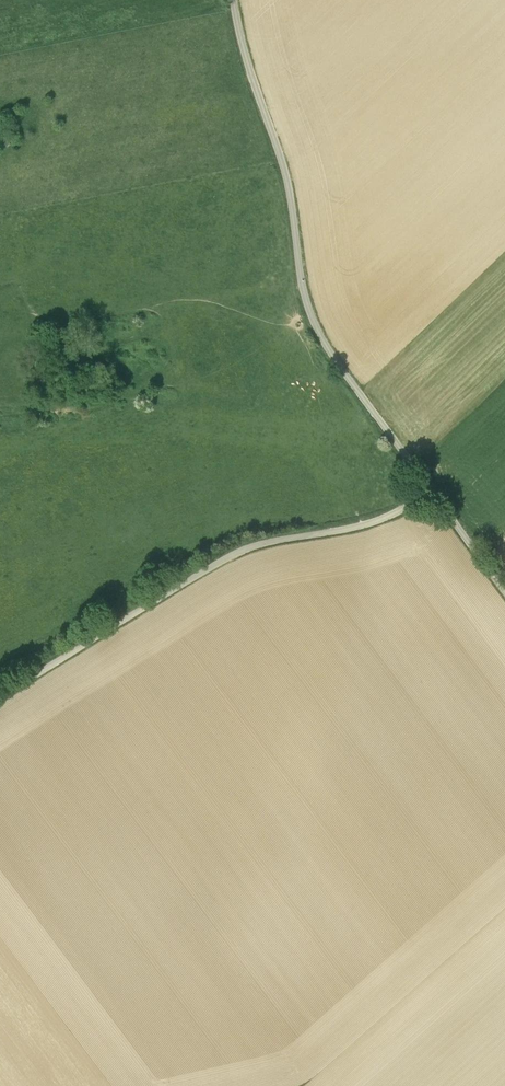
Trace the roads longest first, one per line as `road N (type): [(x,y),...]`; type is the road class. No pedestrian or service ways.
road 1 (unclassified): [(430,489),(314,323),(284,170),(233,0)]
road 2 (unclassified): [(0,697),(234,554),(366,524),(430,489)]
road 3 (unclassified): [(504,590),(430,489)]

